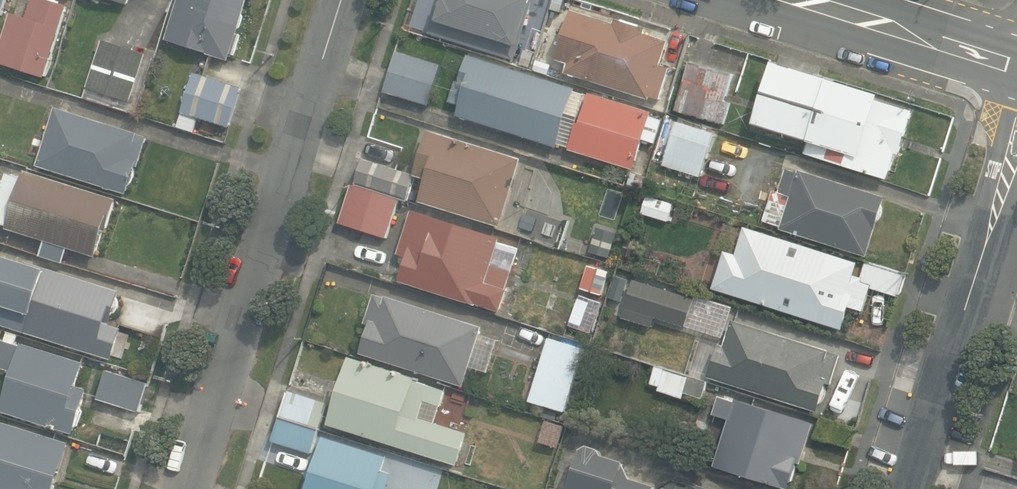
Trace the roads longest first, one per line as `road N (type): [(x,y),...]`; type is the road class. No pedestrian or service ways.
road 1 (residential): [(185,488),(341,0)]
road 2 (residential): [(907,488),(1016,148)]
road 3 (residential): [(1016,67),(806,0)]

